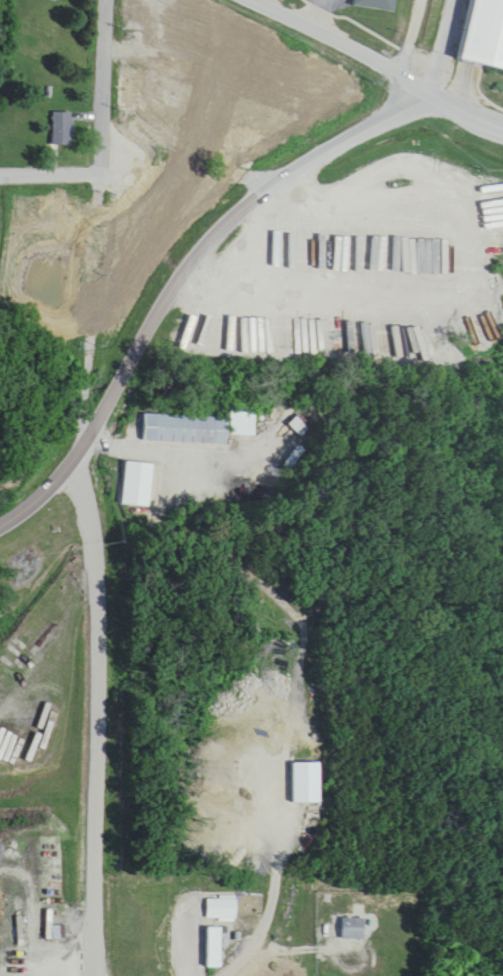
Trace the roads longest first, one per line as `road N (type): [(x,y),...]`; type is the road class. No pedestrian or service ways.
road 1 (residential): [(95,174),(85,433),(100,723),(97,975)]
road 2 (secondary): [(0,521),(50,481),(85,433),(180,265),(222,214),(268,172),(428,87)]
road 3 (tertiary): [(428,87),(253,0)]
road 4 (residential): [(95,174),(109,0)]
road 5 (residential): [(268,172),(95,174)]

